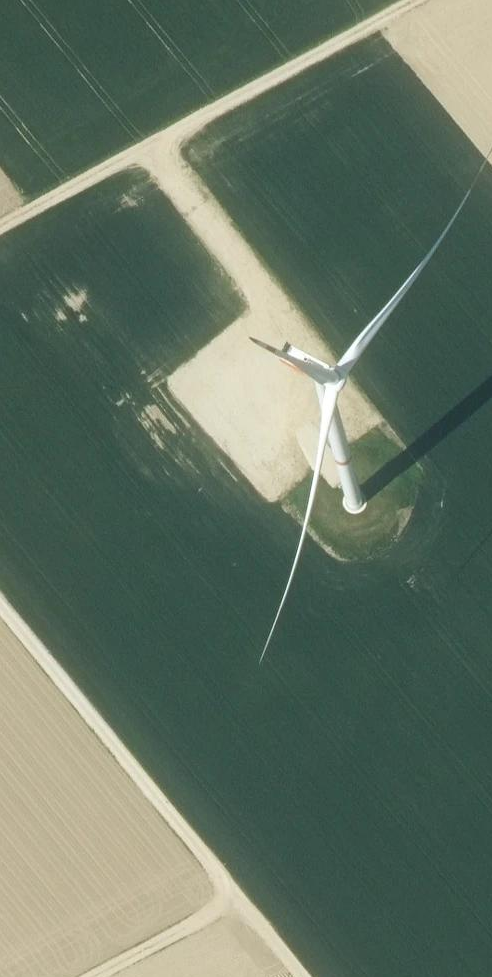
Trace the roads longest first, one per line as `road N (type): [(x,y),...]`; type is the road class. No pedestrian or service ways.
road 1 (track): [(0,601),(309,976)]
road 2 (track): [(0,236),(424,0)]
road 3 (track): [(158,148),(365,417)]
road 4 (track): [(252,907),(124,976)]

